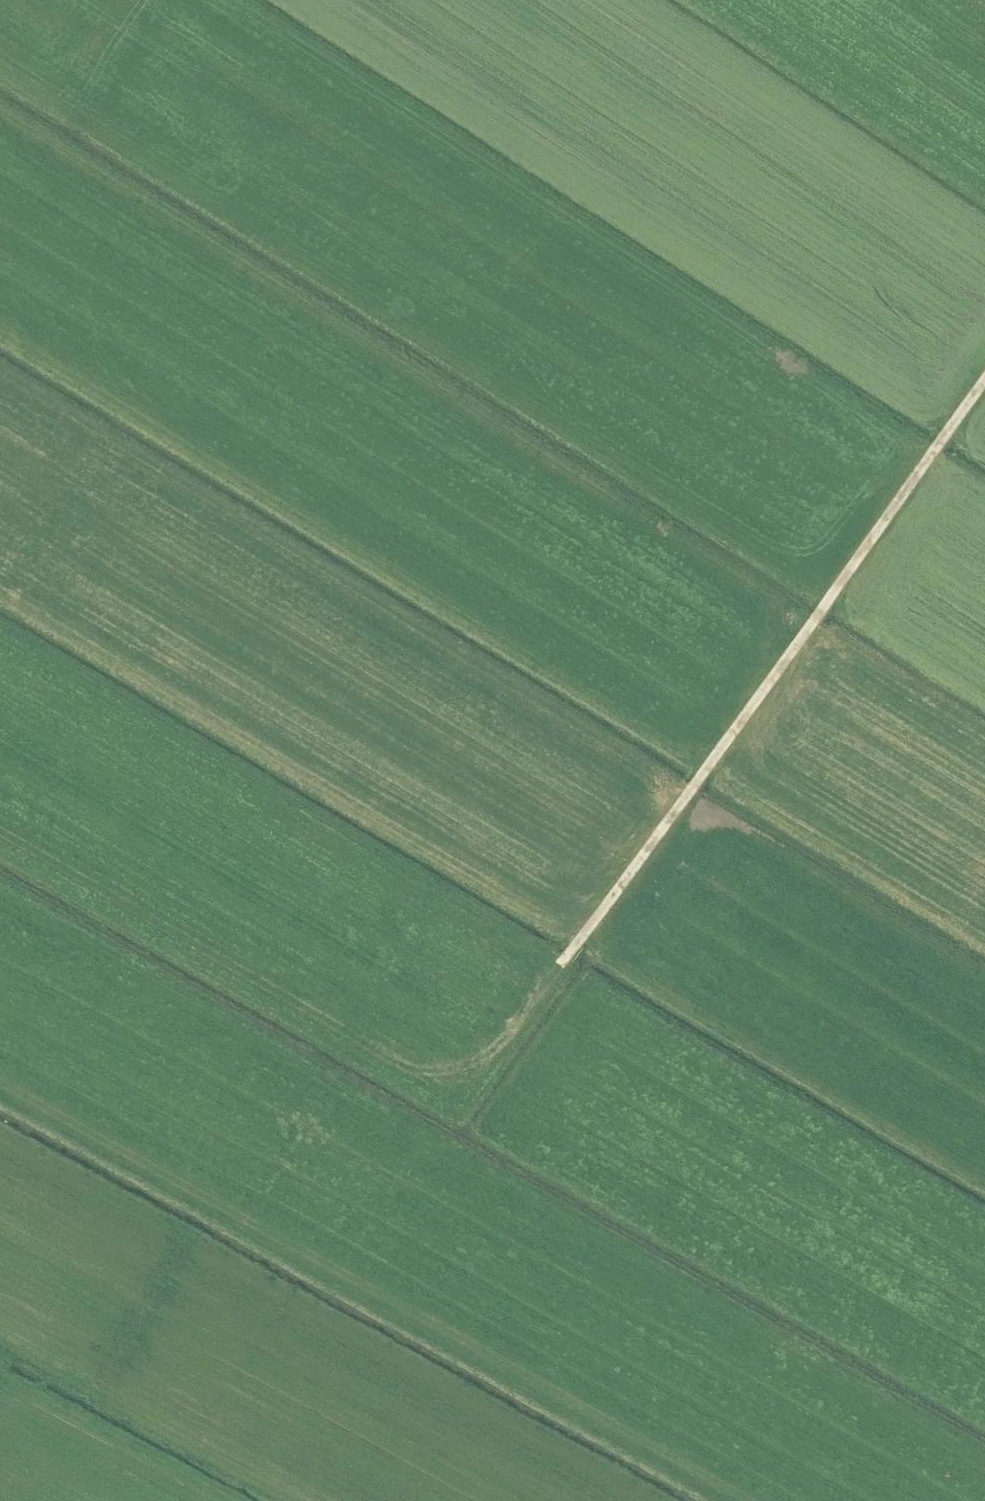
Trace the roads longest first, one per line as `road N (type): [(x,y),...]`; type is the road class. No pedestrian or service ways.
road 1 (track): [(574,945),(984,381)]

